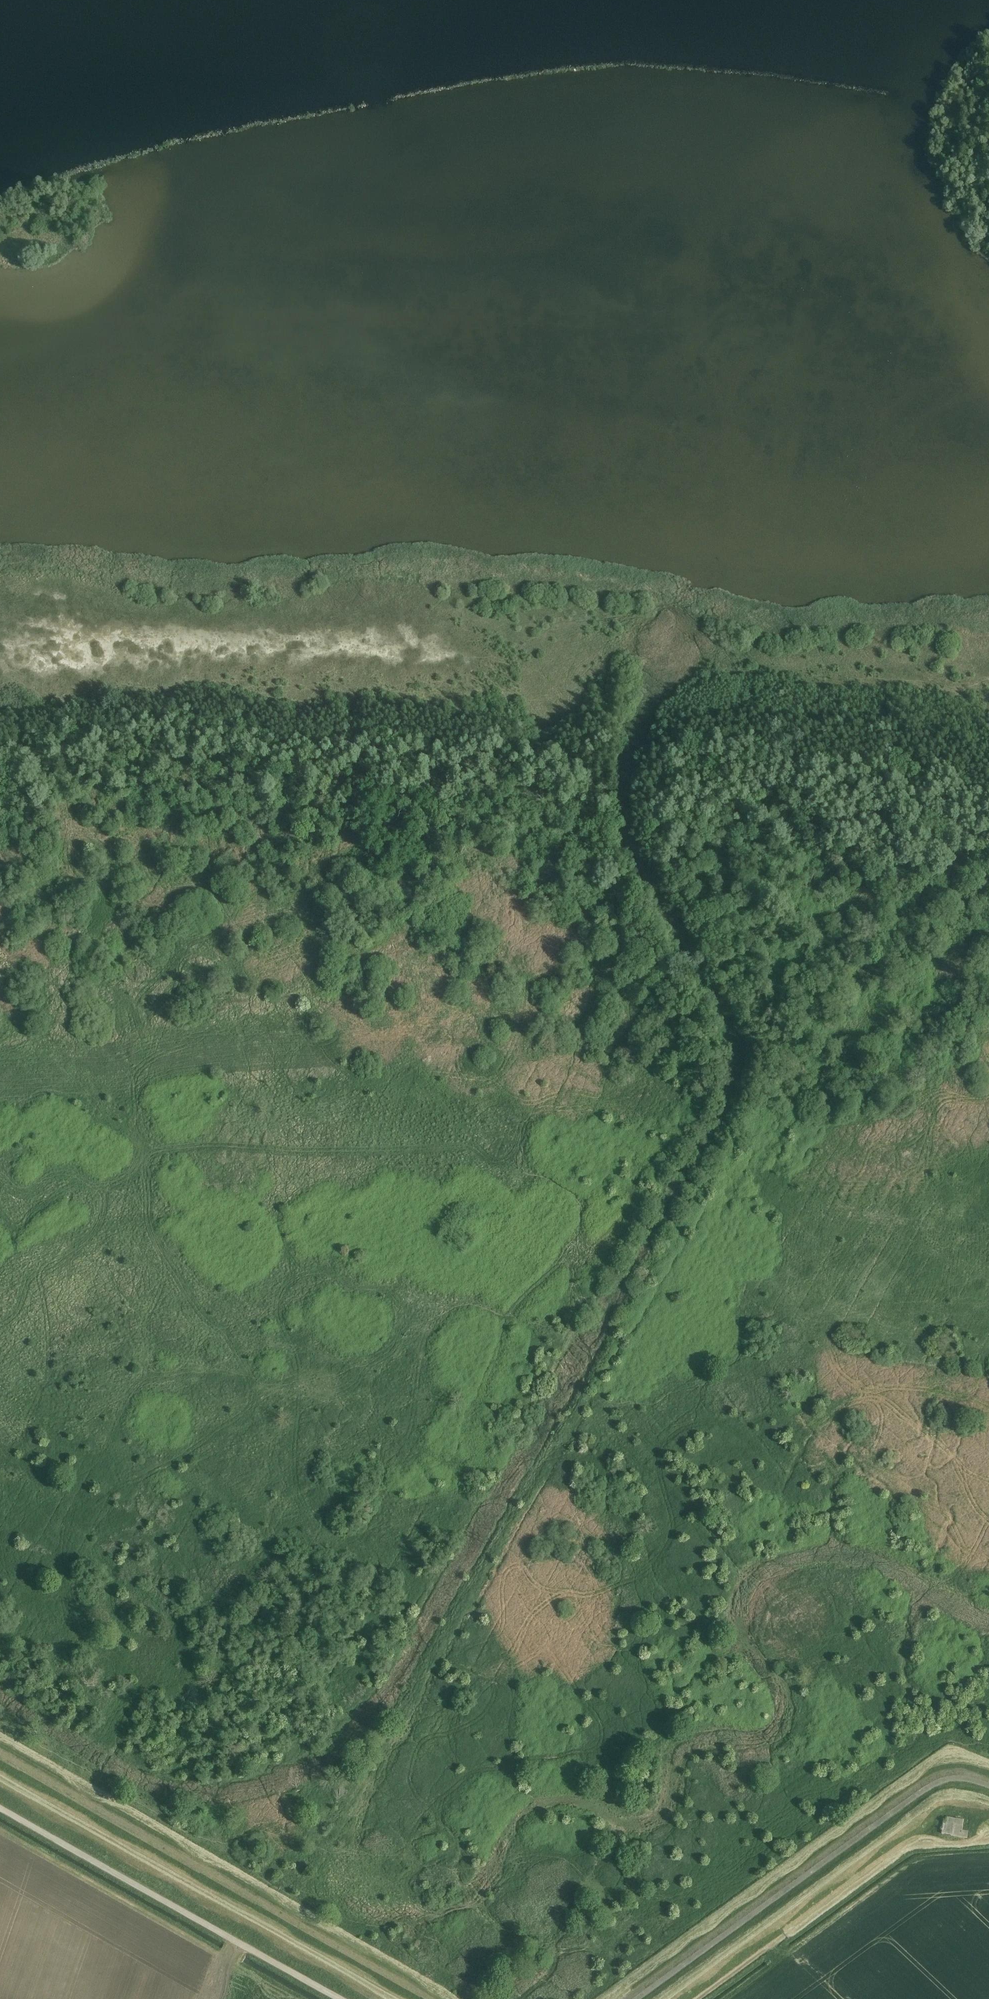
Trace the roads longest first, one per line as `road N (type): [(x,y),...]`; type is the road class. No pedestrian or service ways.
road 1 (unclassified): [(0,1809),(337,1998)]

